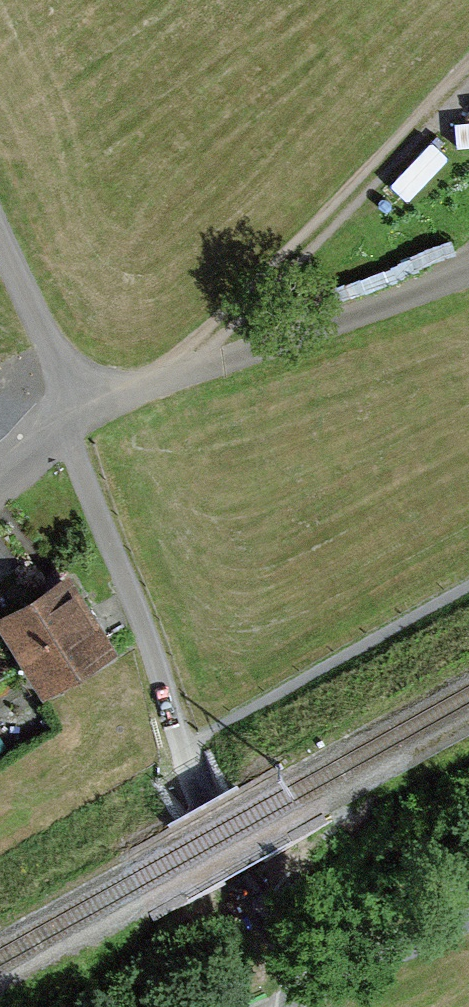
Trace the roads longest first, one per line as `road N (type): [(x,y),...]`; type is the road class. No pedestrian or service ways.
road 1 (residential): [(69,411),(155,631),(208,800),(281,936),(338,979)]
road 2 (residential): [(69,411),(176,383),(468,274)]
road 3 (residential): [(0,250),(69,411)]
road 4 (residential): [(468,918),(338,979)]

